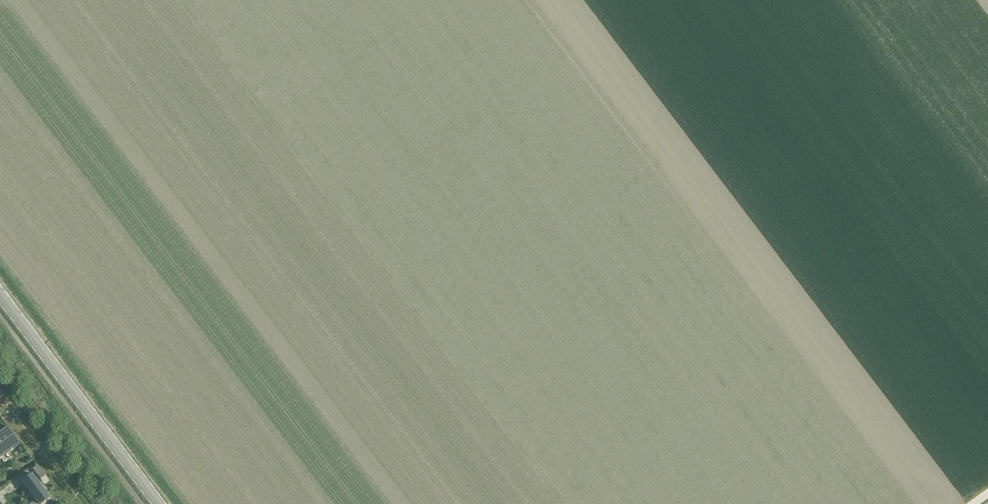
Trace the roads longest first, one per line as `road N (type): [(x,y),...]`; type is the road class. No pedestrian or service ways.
road 1 (tertiary): [(155,503),(0,298)]

